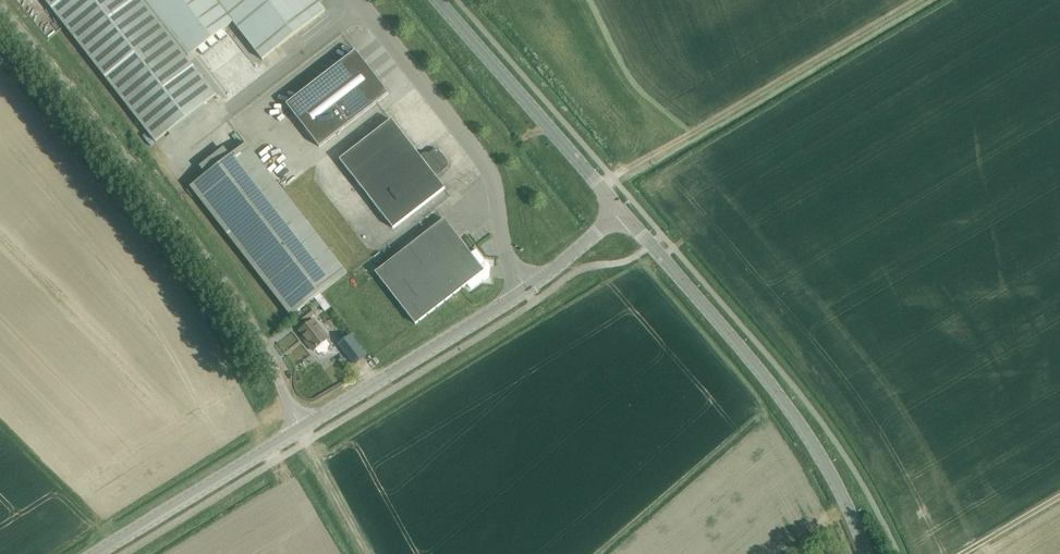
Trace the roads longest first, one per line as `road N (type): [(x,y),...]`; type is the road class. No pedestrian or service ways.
road 1 (unclassified): [(300,429),(239,301),(0,6)]
road 2 (secondary): [(865,553),(797,420),(621,211)]
road 3 (track): [(613,178),(916,0)]
road 4 (unclassified): [(526,288),(506,251),(484,167),(362,11)]
road 5 (secondary): [(621,211),(438,0)]
road 6 (tertiary): [(300,429),(526,288)]
road 7 (tertiary): [(96,553),(300,429)]
road 8 (unclassified): [(257,96),(362,11)]
road 9 (track): [(307,444),(366,553)]
road 10 (tertiary): [(526,288),(621,211)]

